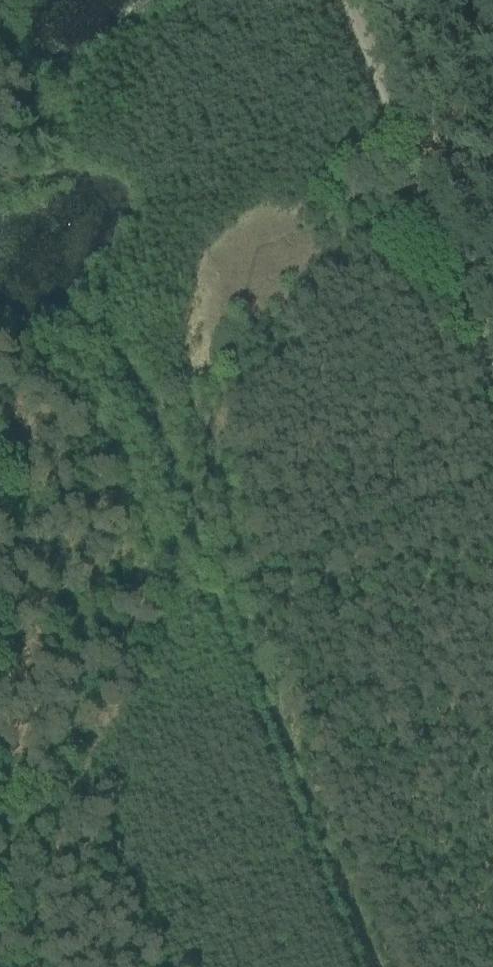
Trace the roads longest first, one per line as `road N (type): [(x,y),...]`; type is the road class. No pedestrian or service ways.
road 1 (track): [(357,0),(492,358)]

